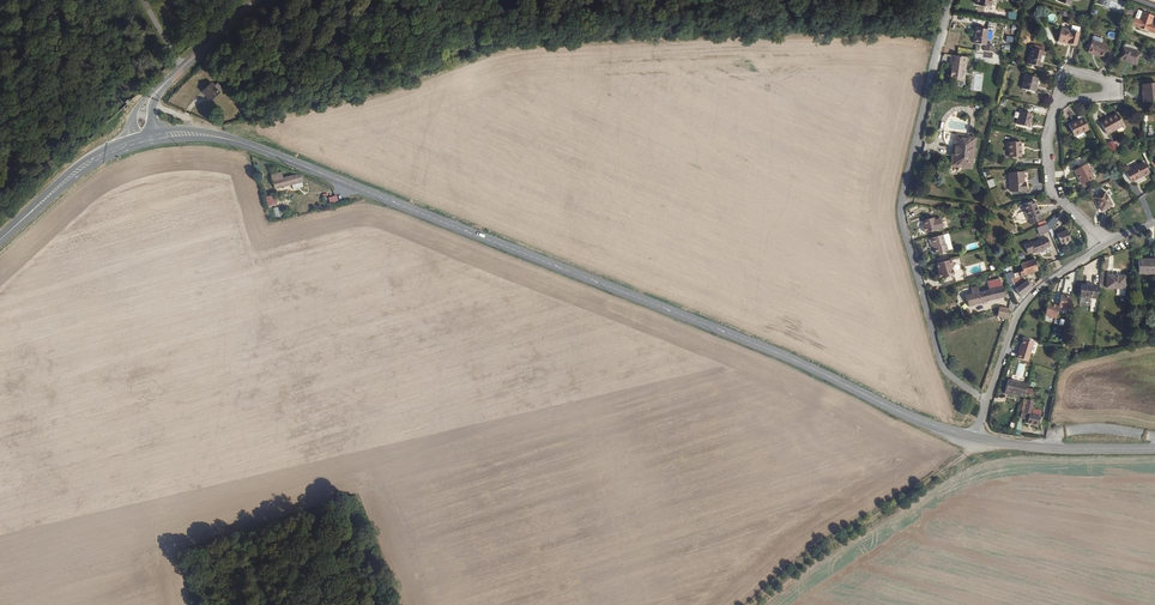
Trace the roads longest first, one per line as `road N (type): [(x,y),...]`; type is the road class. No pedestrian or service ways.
road 1 (primary): [(153,137),(208,136),(291,161),(972,437)]
road 2 (residential): [(985,405),(942,368),(901,213),(950,0)]
road 3 (track): [(756,604),(985,440)]
road 4 (residential): [(985,405),(1030,298),(1106,243)]
road 5 (primary): [(972,437),(1045,448),(1154,450)]
road 6 (residential): [(1106,243),(1054,192),(1047,142),(1057,100)]
road 7 (primary): [(0,241),(79,173),(128,144)]
road 8 (tertiary): [(255,0),(158,90)]

